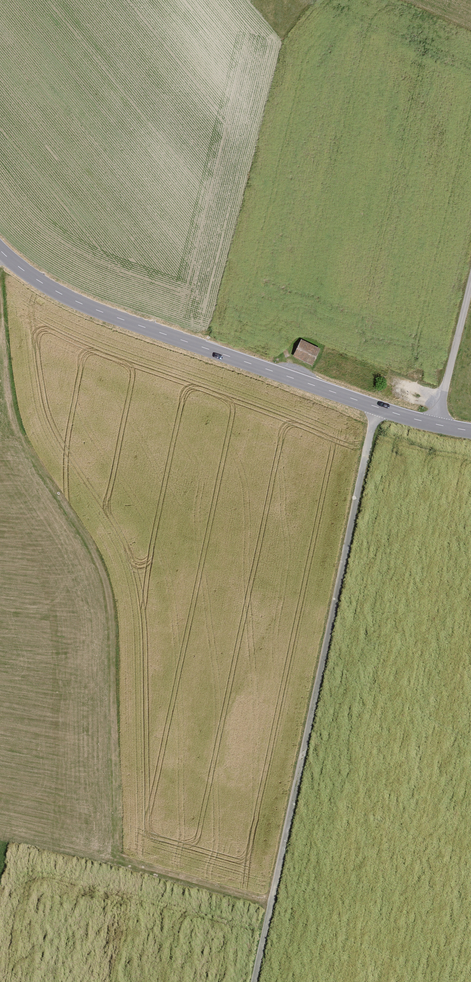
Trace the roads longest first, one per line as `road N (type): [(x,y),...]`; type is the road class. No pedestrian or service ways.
road 1 (track): [(0,303),(9,421),(85,542),(105,590),(110,848),(274,899)]
road 2 (track): [(256,981),(373,406)]
road 3 (tertiary): [(0,251),(68,297),(437,427)]
road 4 (unclassified): [(470,288),(437,427)]

